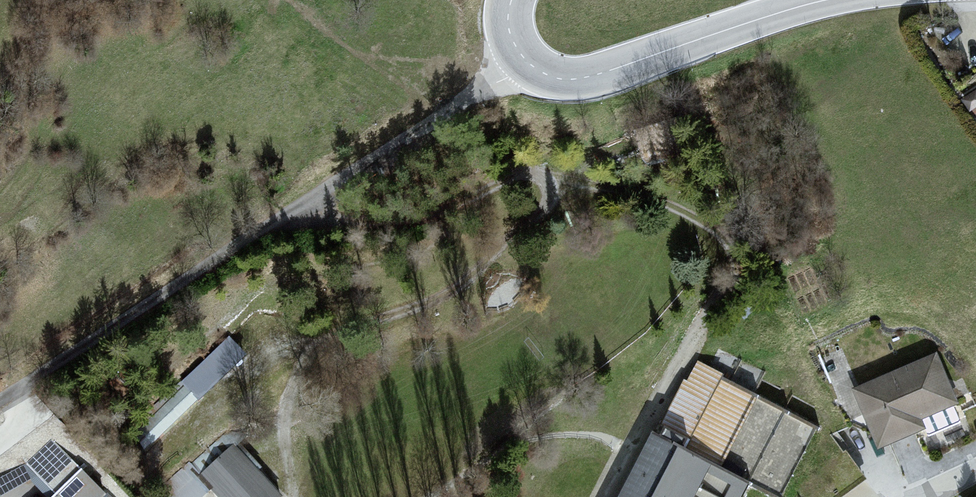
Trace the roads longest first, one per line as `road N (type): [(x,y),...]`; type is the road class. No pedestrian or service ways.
road 1 (track): [(701,326),(721,247),(692,219),(543,167),(485,200),(396,223),(336,221),(316,208)]
road 2 (track): [(585,182),(493,251),(428,316),(307,328),(271,353),(315,485)]
road 3 (secondary): [(827,0),(573,79),(552,78),(522,57),(510,34),(510,0)]

